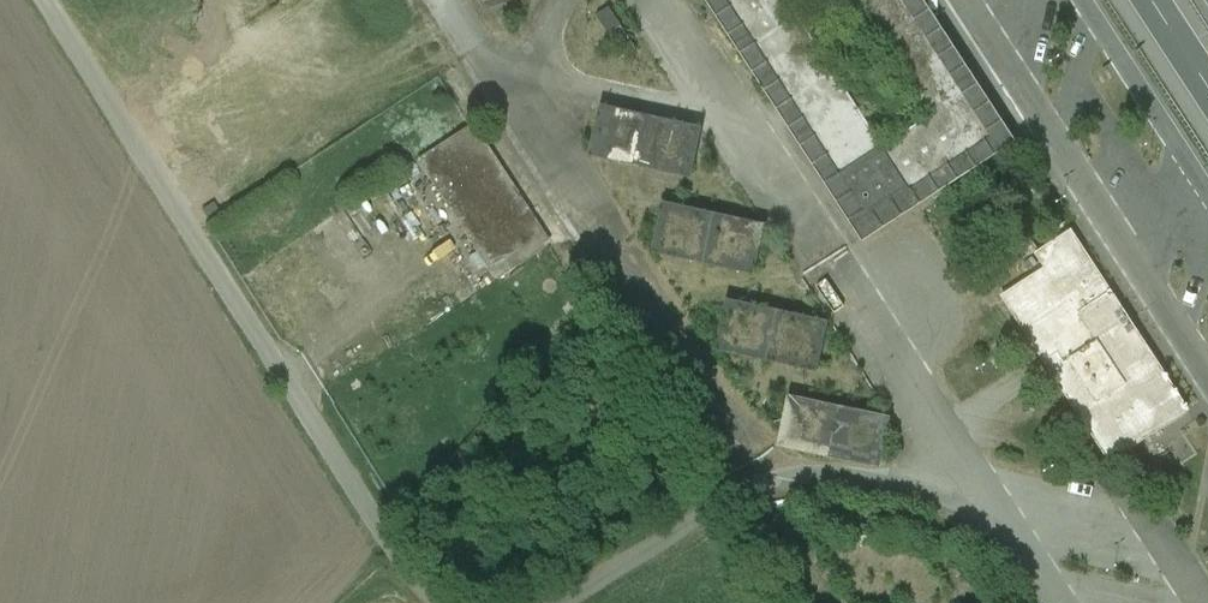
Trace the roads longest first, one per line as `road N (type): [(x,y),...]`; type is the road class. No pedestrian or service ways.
road 1 (unclassified): [(44,0),(406,572),(444,602)]
road 2 (motorway): [(1087,0),(1207,187)]
road 3 (unclassified): [(558,602),(747,489)]

